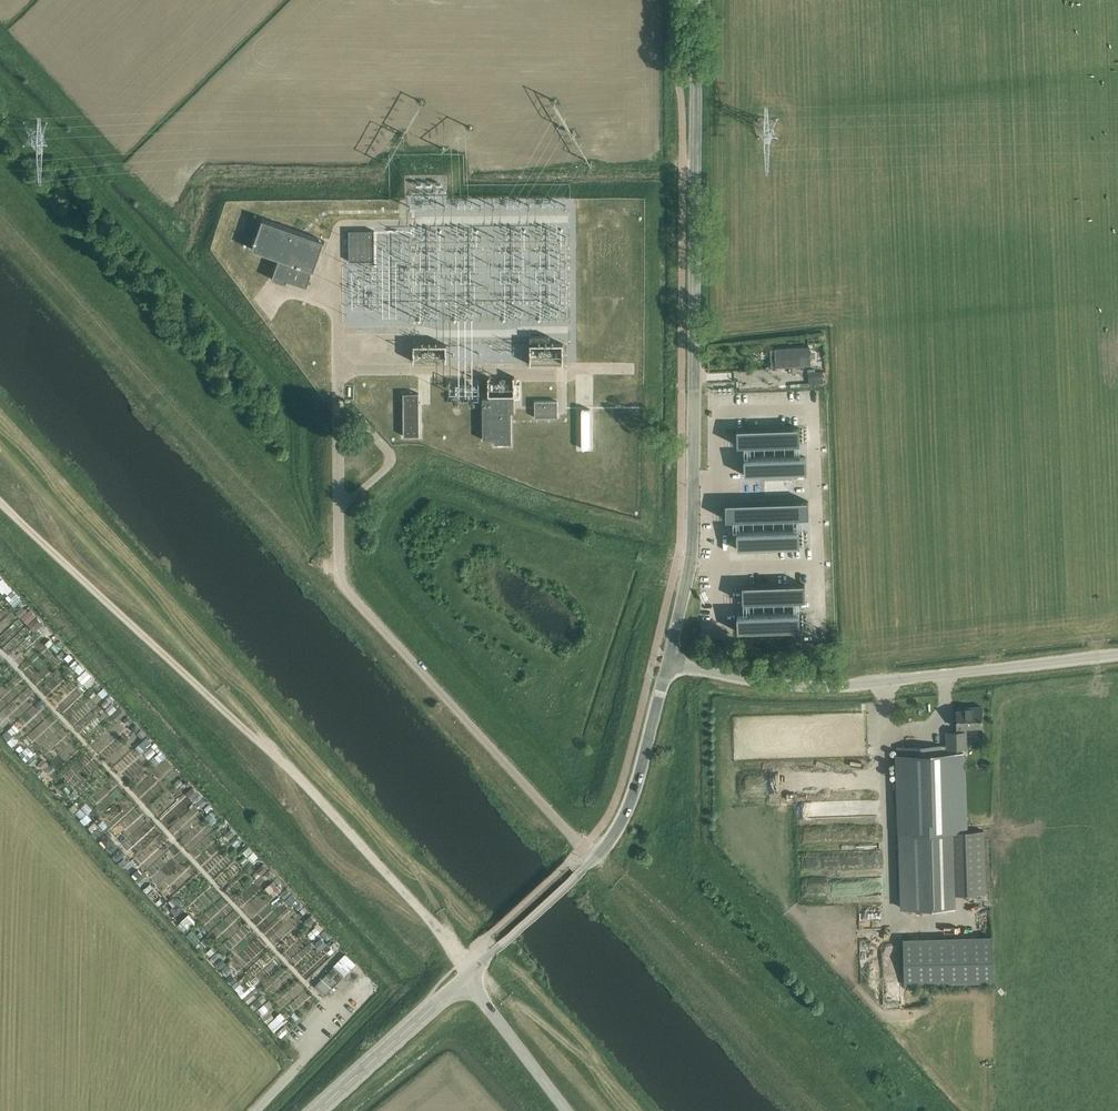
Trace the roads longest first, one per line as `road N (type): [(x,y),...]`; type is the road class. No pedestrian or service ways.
road 1 (unclassified): [(669,663),(694,546),(697,0)]
road 2 (track): [(0,502),(349,828),(462,963)]
road 3 (unclassified): [(595,858),(345,587),(338,400)]
road 4 (unclassified): [(669,663),(819,688),(1117,654)]
road 5 (unclassified): [(595,858),(631,808),(669,663)]
road 6 (unclassified): [(316,1110),(465,978)]
road 7 (unclassified): [(465,978),(595,858)]
road 8 (unclassified): [(567,1110),(465,978)]

